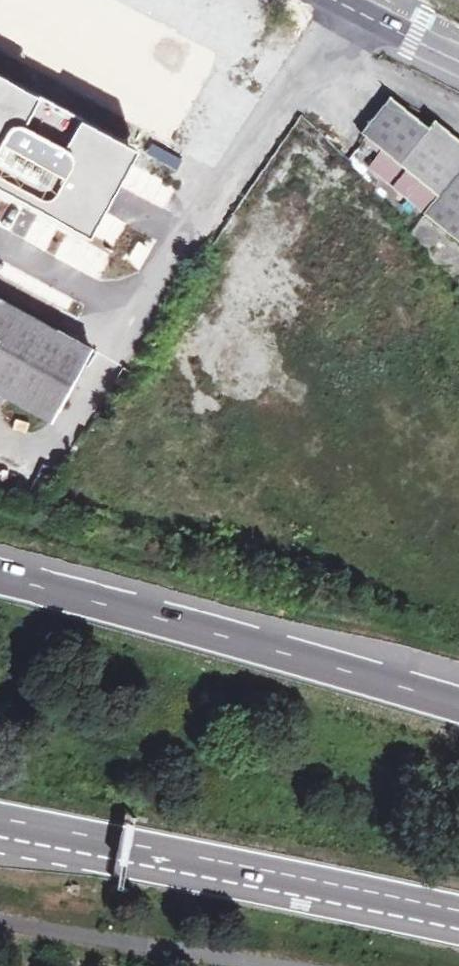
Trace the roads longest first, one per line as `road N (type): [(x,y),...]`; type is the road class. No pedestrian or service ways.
road 1 (trunk): [(458,699),(0,568)]
road 2 (trunk): [(0,839),(458,923)]
road 3 (unclassified): [(336,0),(458,60)]

